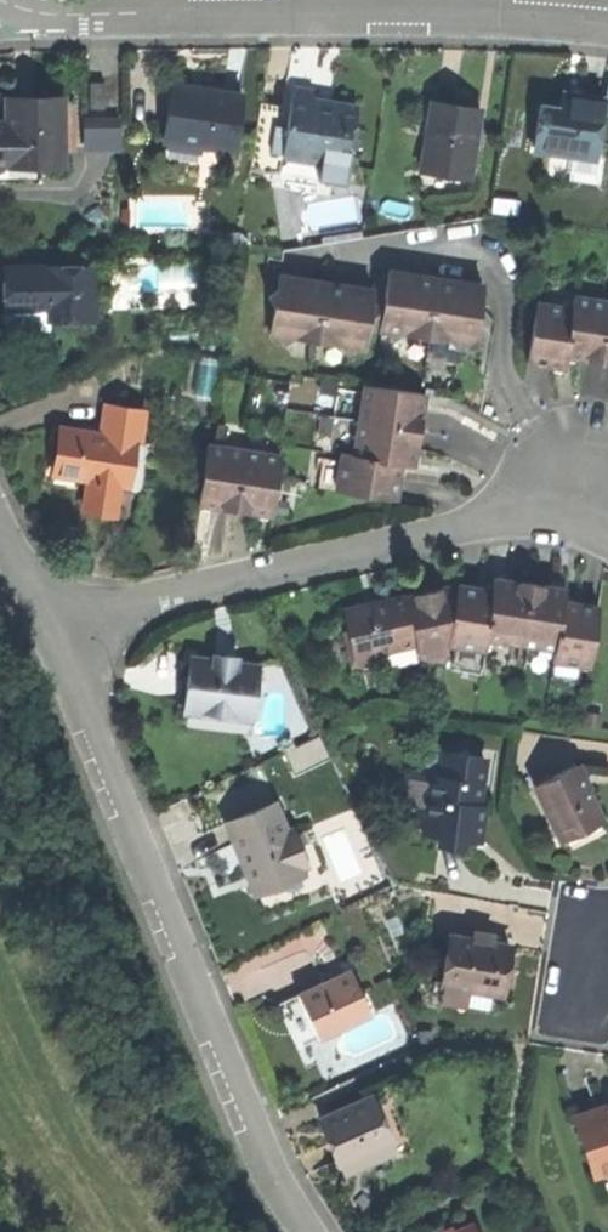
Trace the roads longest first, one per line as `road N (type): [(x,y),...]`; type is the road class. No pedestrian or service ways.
road 1 (residential): [(312,1231),(37,632)]
road 2 (residential): [(0,8),(607,24)]
road 3 (residential): [(607,536),(564,514),(473,523),(37,632)]

